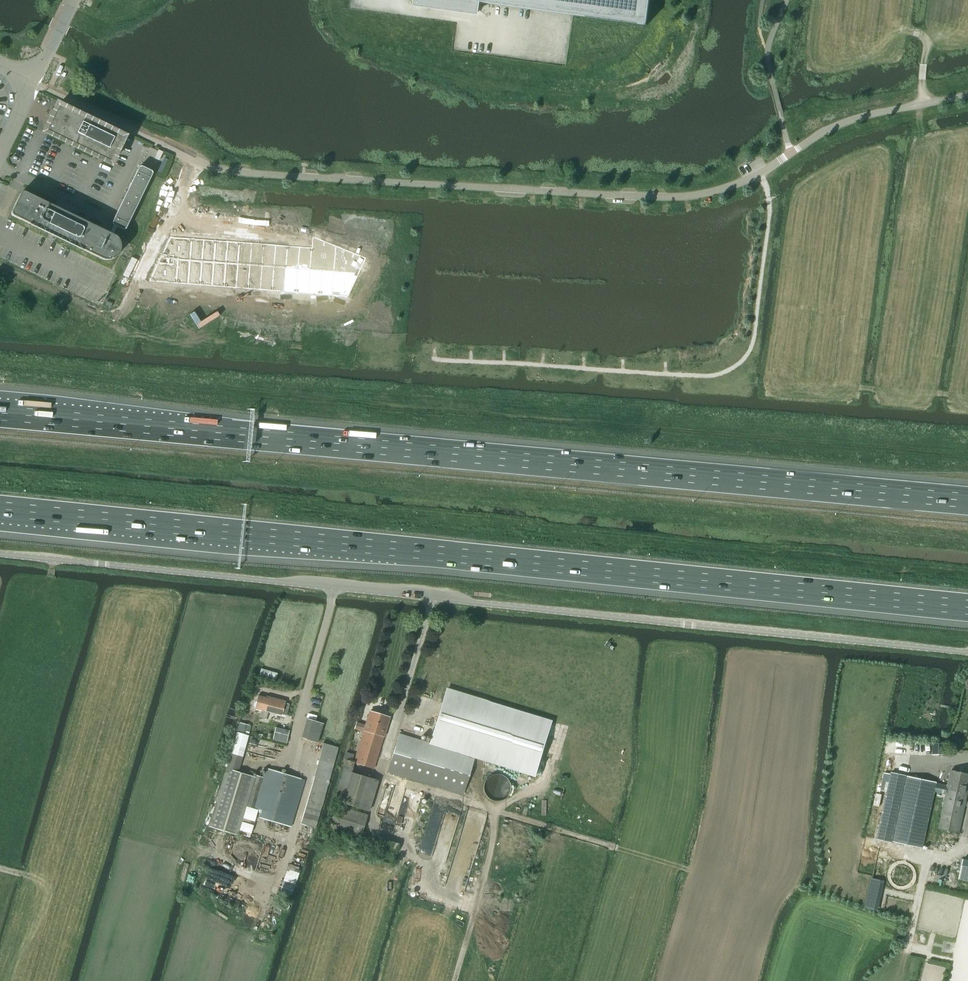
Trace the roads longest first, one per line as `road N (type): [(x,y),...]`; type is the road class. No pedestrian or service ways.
road 1 (unclassified): [(30,84),(215,169),(702,195),(760,174),(843,123),(967,95)]
road 2 (motorway): [(0,509),(967,608)]
road 3 (unclassified): [(967,653),(0,555)]
road 4 (motorway): [(967,501),(0,413)]
road 5 (track): [(679,867),(494,811)]
road 6 (track): [(454,980),(494,811)]
road 7 (track): [(897,980),(927,859)]

